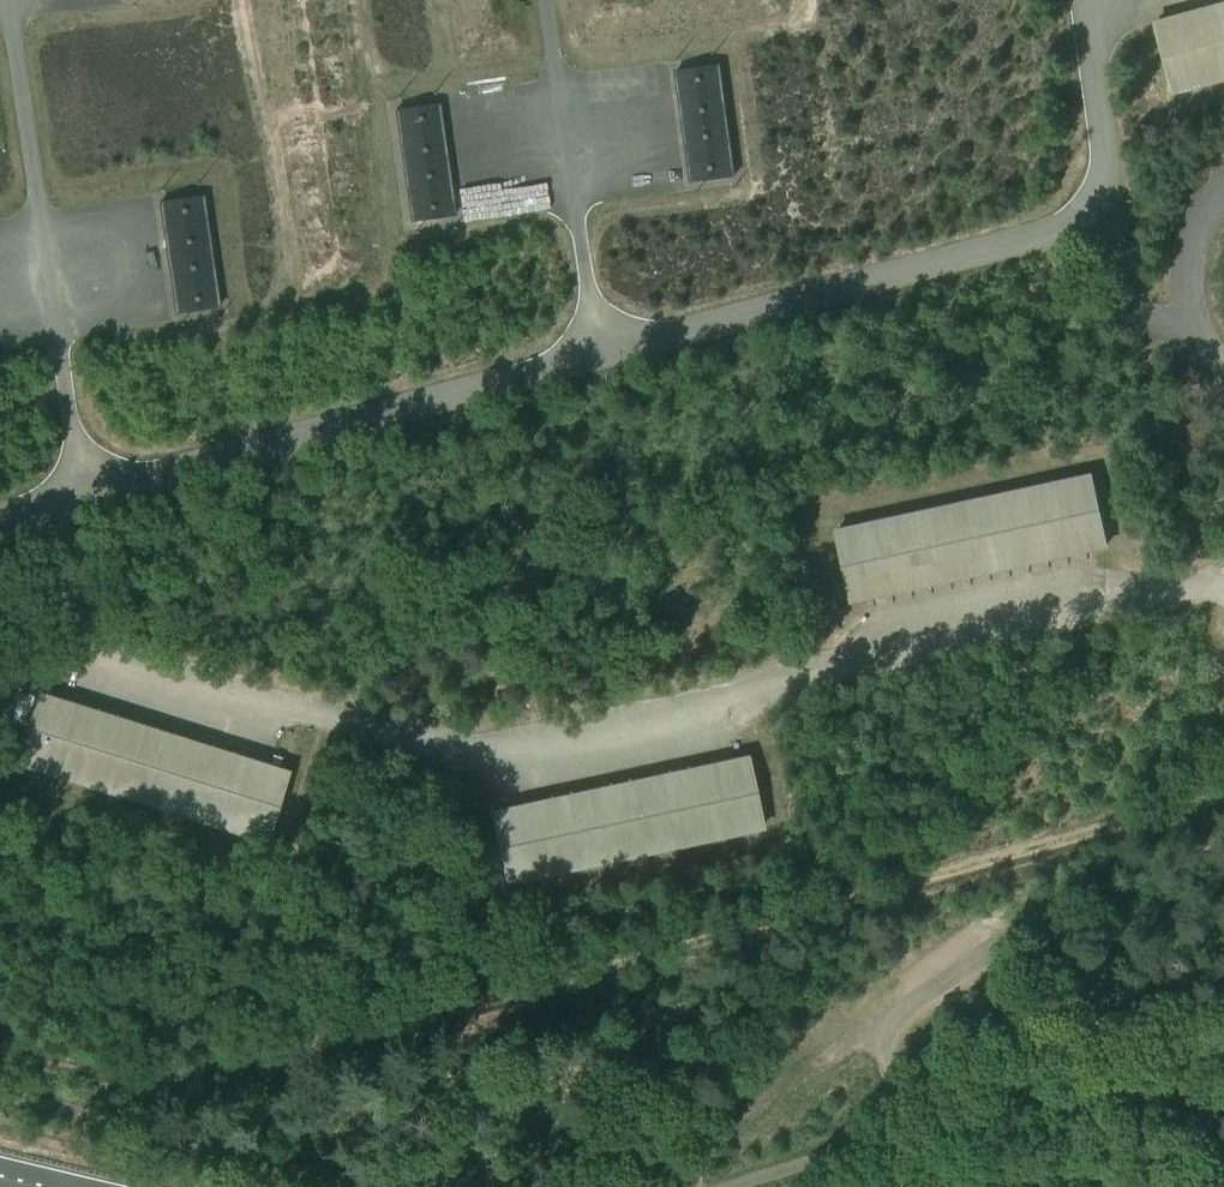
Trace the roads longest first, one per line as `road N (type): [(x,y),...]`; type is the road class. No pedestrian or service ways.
road 1 (track): [(0,1047),(121,1075),(238,1068),(1223,797)]

